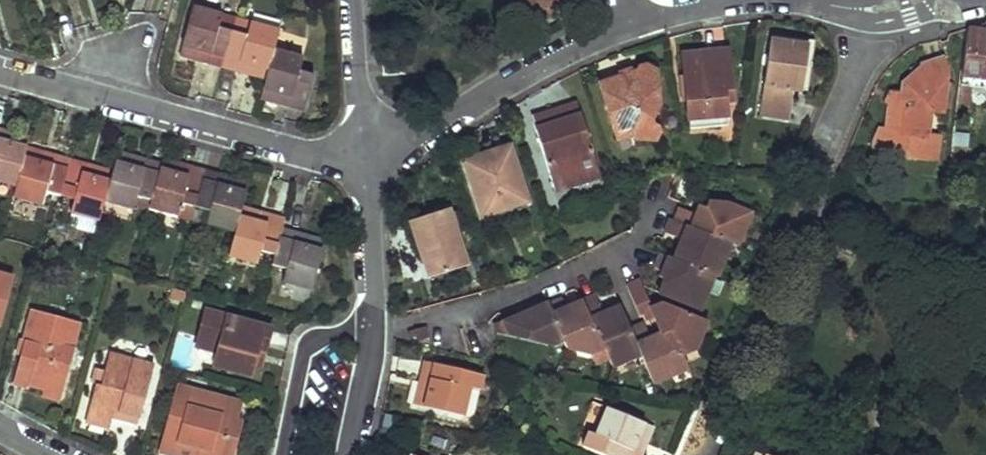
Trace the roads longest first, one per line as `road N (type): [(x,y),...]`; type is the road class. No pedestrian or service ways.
road 1 (residential): [(365,150),(307,154),(0,71)]
road 2 (residential): [(365,150),(375,321),(348,454)]
road 3 (residential): [(632,18),(403,141),(365,150)]
road 4 (residential): [(859,9),(857,74),(806,215)]
road 5 (residential): [(350,0),(365,150)]

